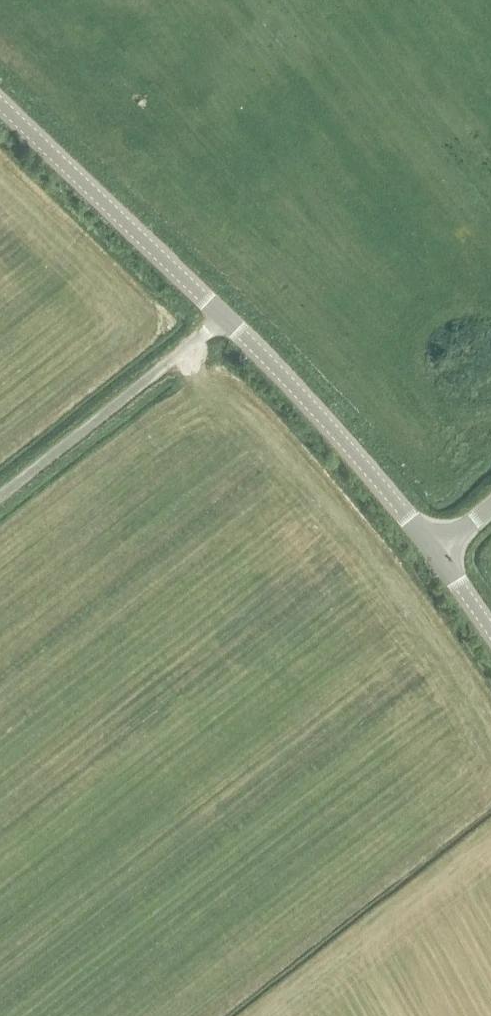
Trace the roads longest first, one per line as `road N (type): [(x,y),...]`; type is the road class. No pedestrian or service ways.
road 1 (tertiary): [(437,552),(302,395),(0,103)]
road 2 (track): [(225,317),(0,494)]

